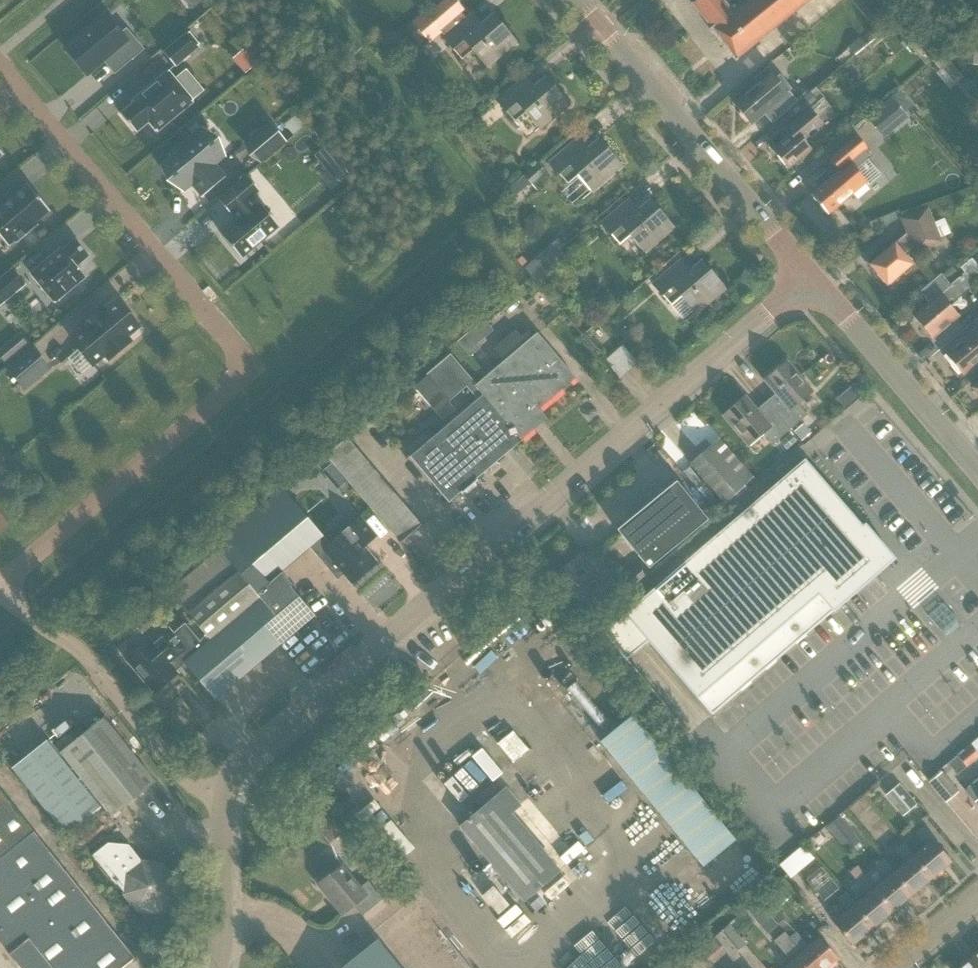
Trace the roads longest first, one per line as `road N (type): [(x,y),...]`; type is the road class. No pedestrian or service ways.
road 1 (tertiary): [(224,801),(252,754),(810,278)]
road 2 (residential): [(3,591),(230,388),(241,365),(234,346),(0,66)]
road 3 (tertiary): [(810,278),(574,0)]
road 4 (residential): [(224,801),(184,779),(91,661),(3,591)]
road 5 (tertiary): [(977,472),(810,278)]
road 6 (tertiary): [(220,967),(224,801)]

